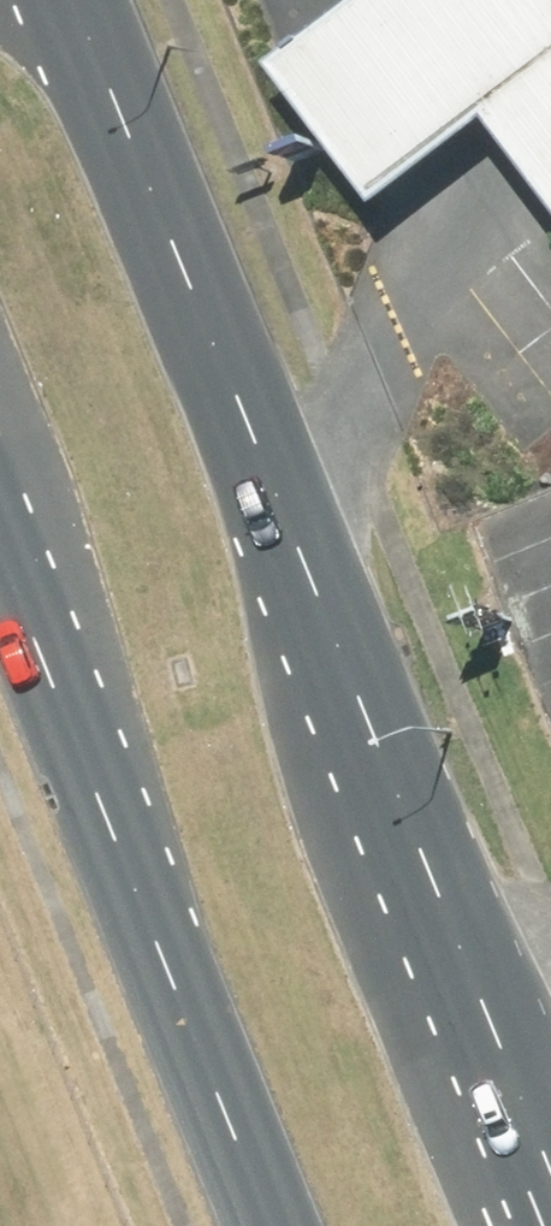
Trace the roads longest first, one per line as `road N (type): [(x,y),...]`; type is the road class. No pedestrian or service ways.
road 1 (primary): [(84,0),(550,1139)]
road 2 (primary): [(302,1225),(0,486)]

